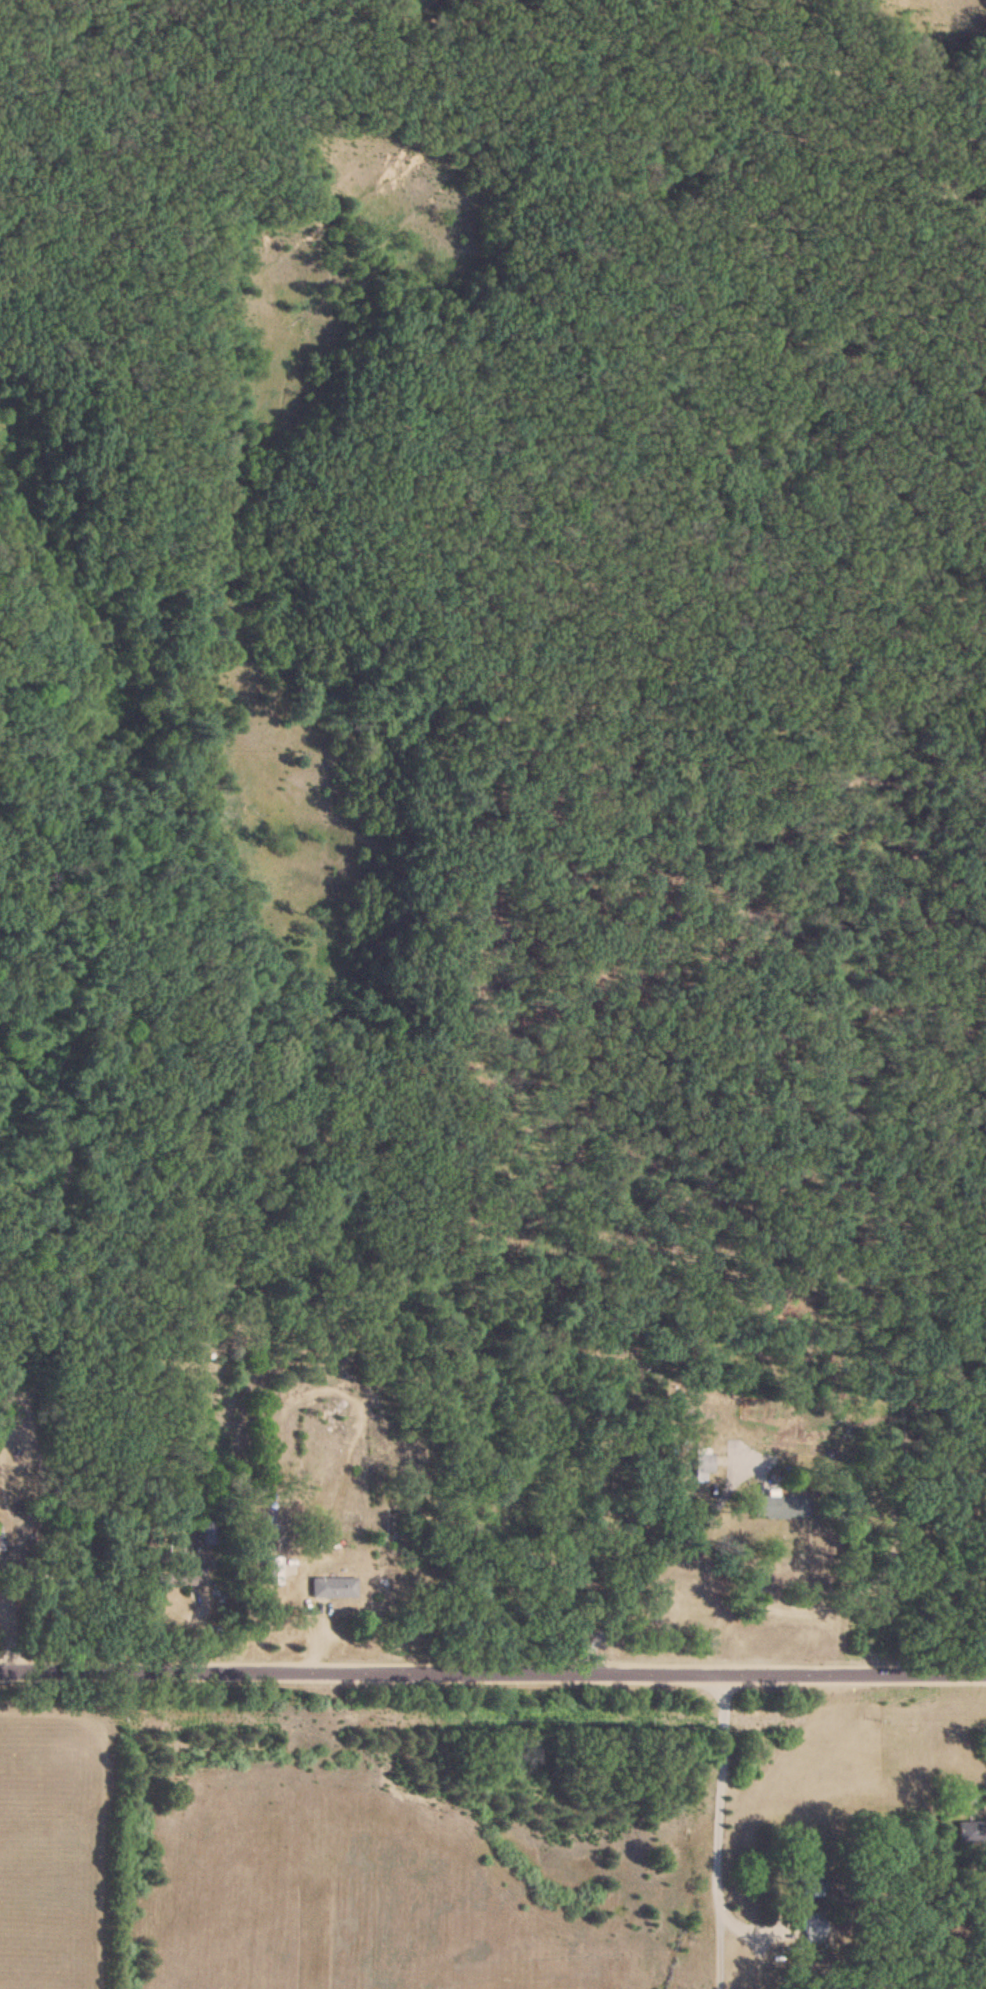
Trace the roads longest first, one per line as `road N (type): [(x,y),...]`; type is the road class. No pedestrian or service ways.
road 1 (tertiary): [(0,1670),(985,1673)]

